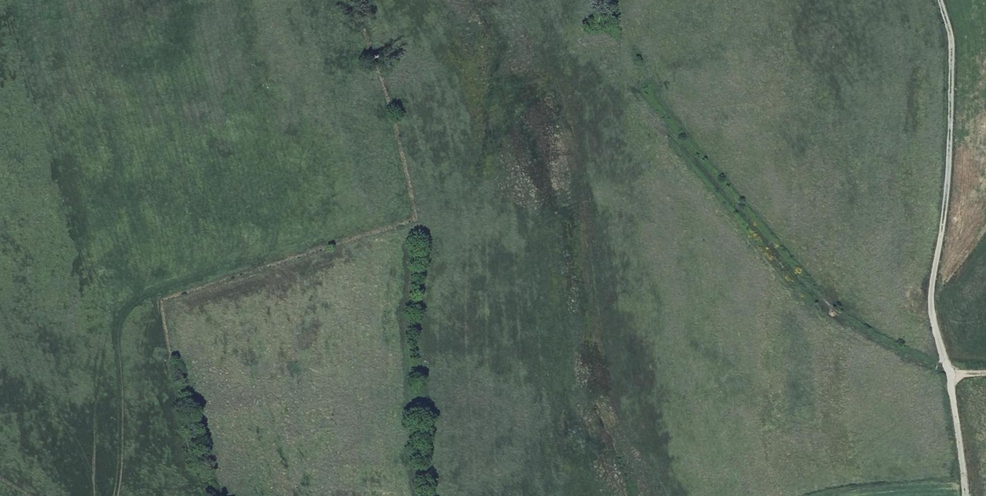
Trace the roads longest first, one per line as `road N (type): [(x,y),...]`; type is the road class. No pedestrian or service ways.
road 1 (track): [(949,373),(872,341),(830,312),(656,117)]

